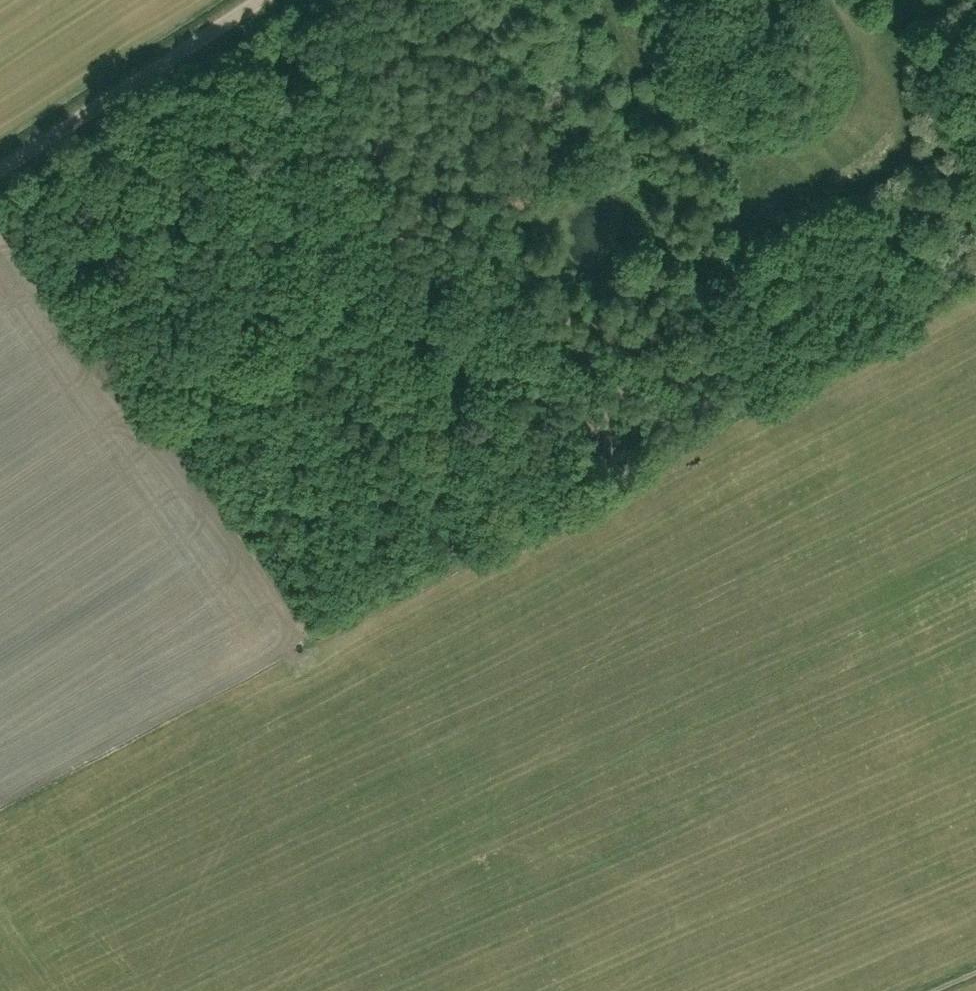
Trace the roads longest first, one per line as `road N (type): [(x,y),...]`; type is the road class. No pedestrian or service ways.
road 1 (track): [(0,170),(262,0)]

